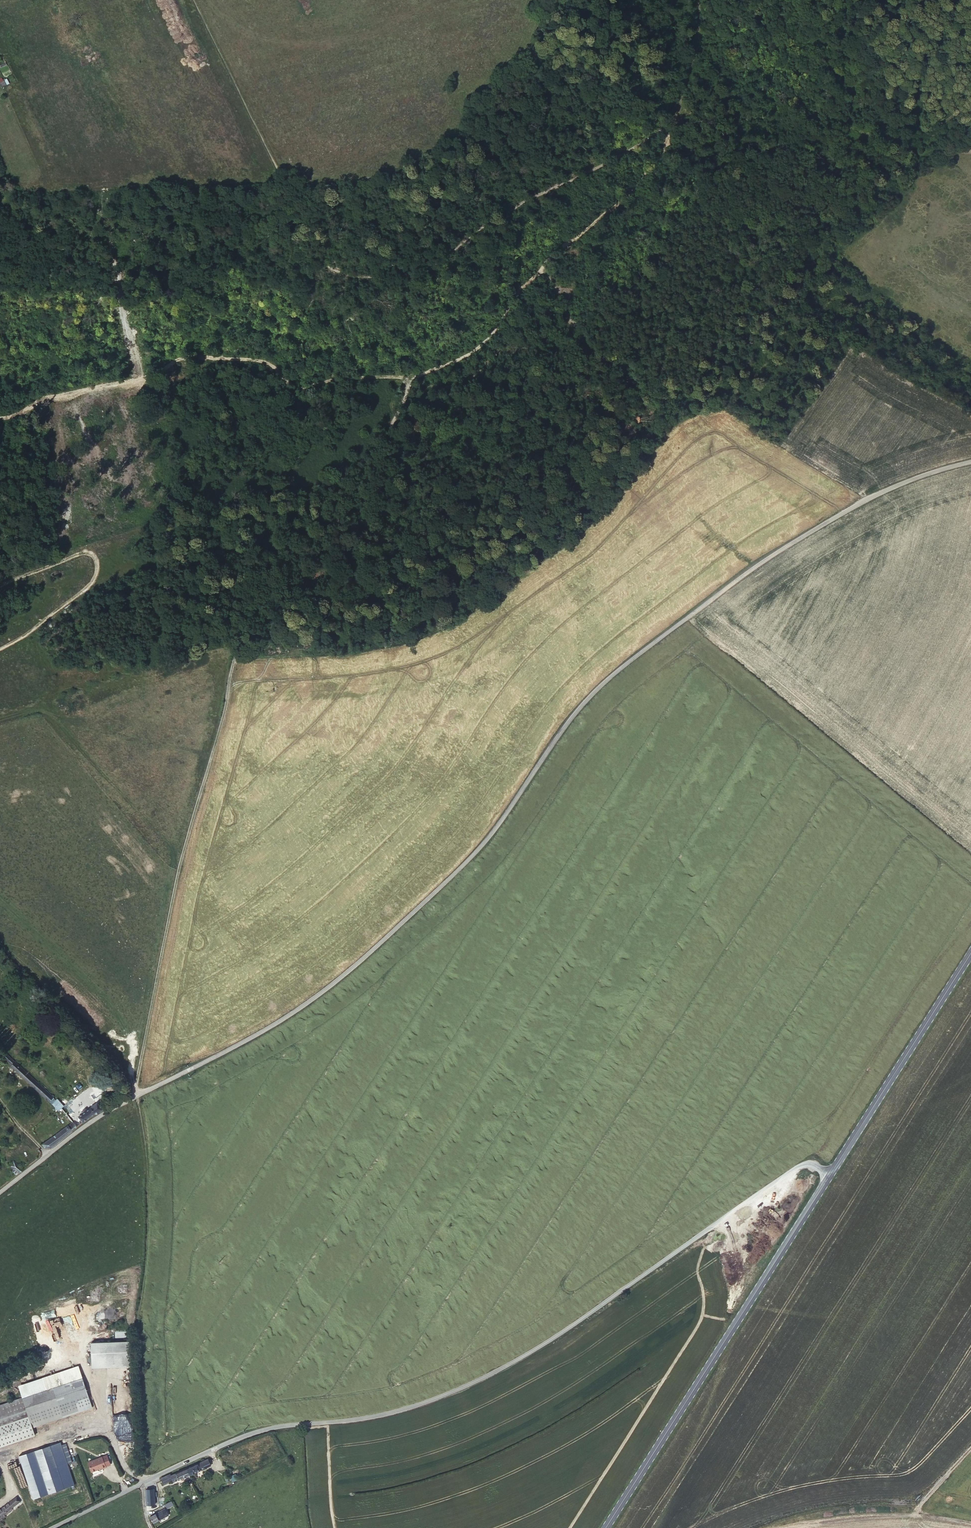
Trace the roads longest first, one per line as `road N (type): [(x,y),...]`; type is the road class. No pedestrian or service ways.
road 1 (unclassified): [(0,1191),(107,1109),(286,1018),(362,958),(493,833),(596,689),(675,625),(839,513),(970,463)]
road 2 (track): [(0,405),(172,367),(230,365),(271,387),(366,371),(424,372),(483,348),(530,270),(642,173),(685,56),(688,0)]
road 3 (tertiary): [(50,1527),(263,1428),(396,1412),(461,1389),(551,1341),(803,1164),(829,1176)]
road 4 (track): [(134,1096),(235,650),(424,372)]
road 5 (secondary): [(829,1176),(602,1527)]
road 6 (secondary): [(970,950),(829,1176)]
road 7 (track): [(283,178),(194,0)]

